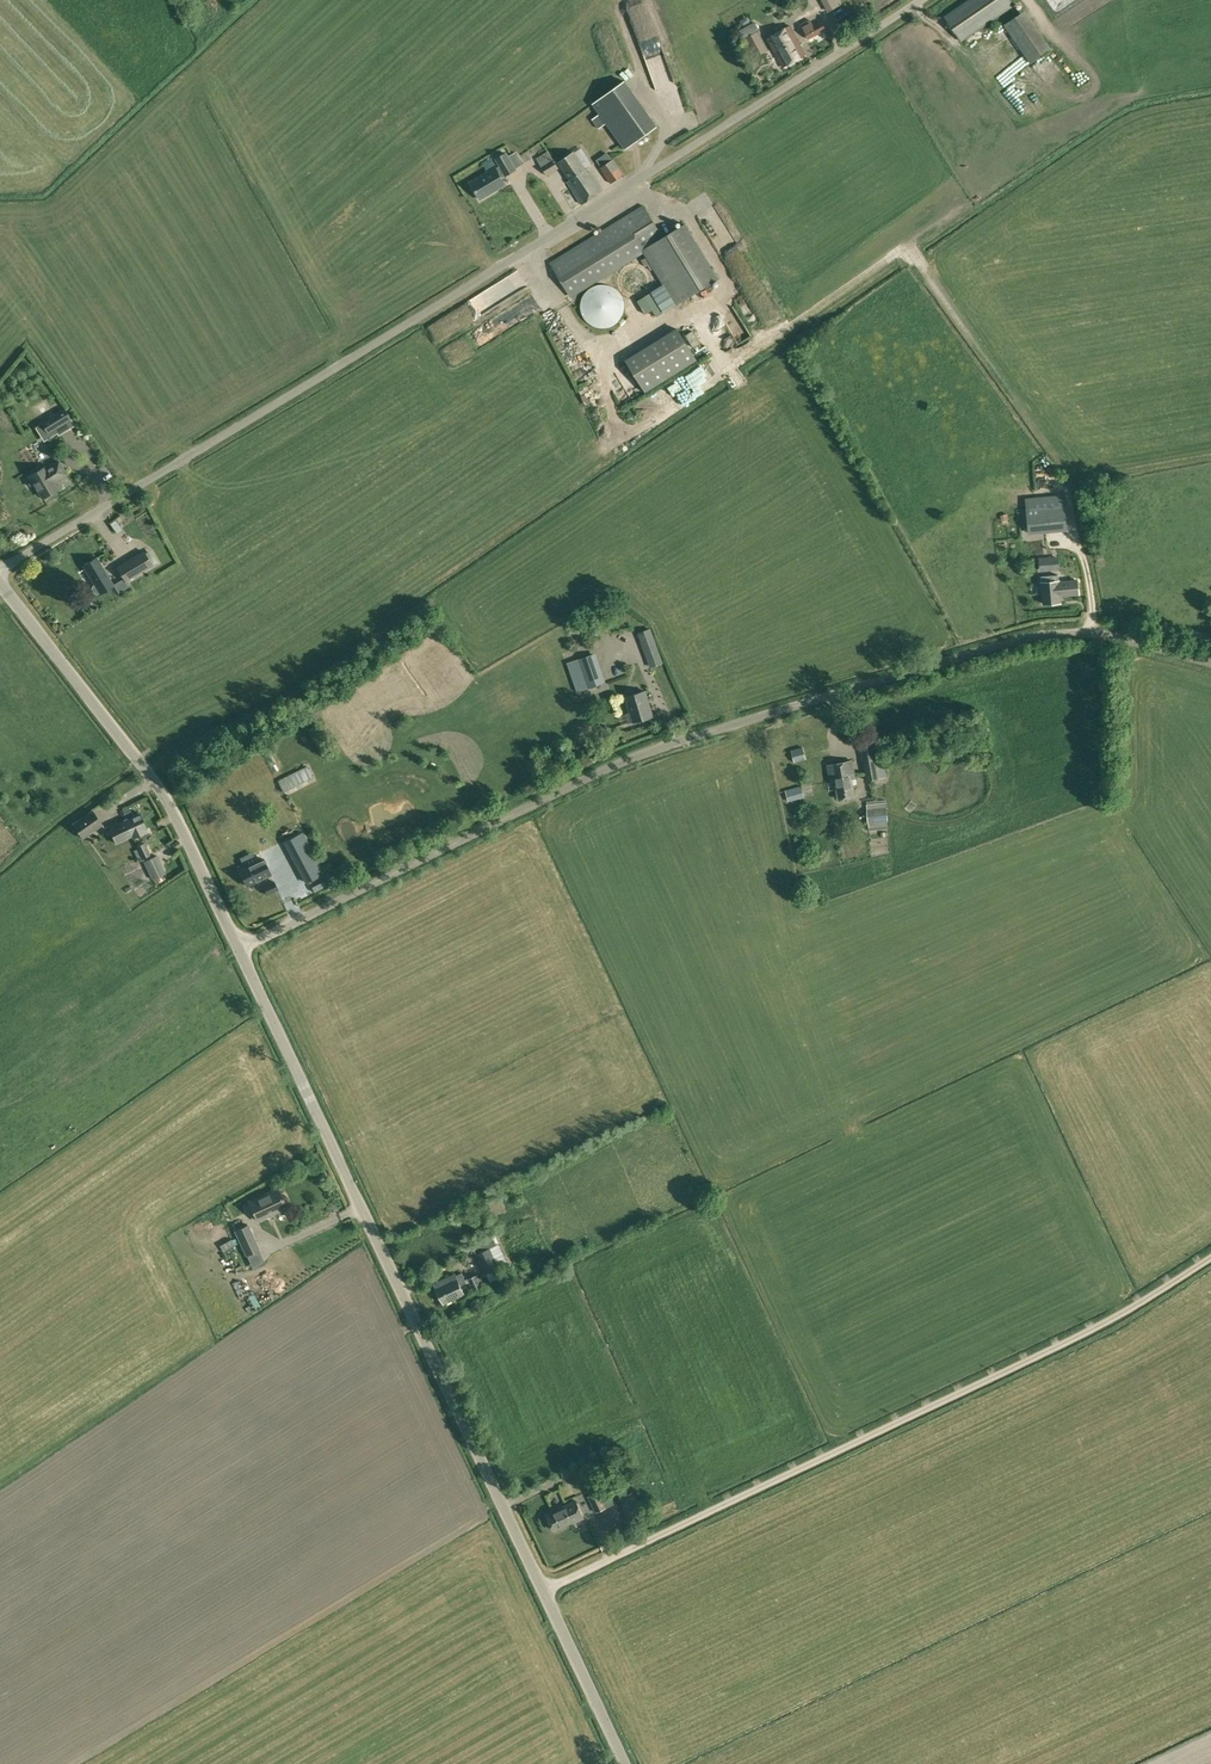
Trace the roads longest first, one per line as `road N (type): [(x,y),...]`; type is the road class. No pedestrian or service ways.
road 1 (unclassified): [(0,569),(920,0)]
road 2 (unclassified): [(238,949),(634,757),(989,648),(1090,633),(1210,662)]
road 3 (unclassified): [(625,1763),(238,949)]
road 4 (track): [(543,1592),(1106,1320),(1210,1253)]
road 5 (unclassified): [(238,949),(154,781),(0,582)]
road 6 (track): [(1106,1320),(1210,1476)]

